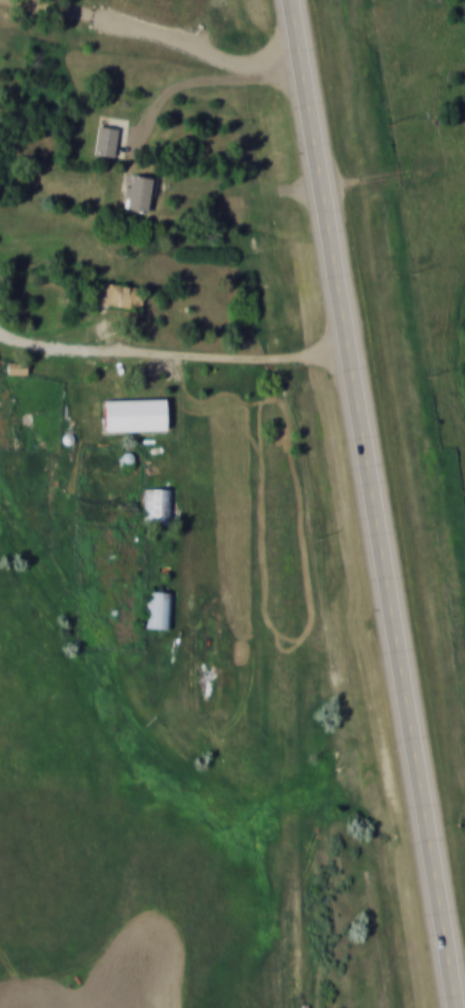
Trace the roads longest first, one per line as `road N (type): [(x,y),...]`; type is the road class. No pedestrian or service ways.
road 1 (primary): [(456,1007),(346,360)]
road 2 (primary): [(346,360),(287,0)]
road 3 (track): [(427,835),(391,833),(207,774),(123,697)]

